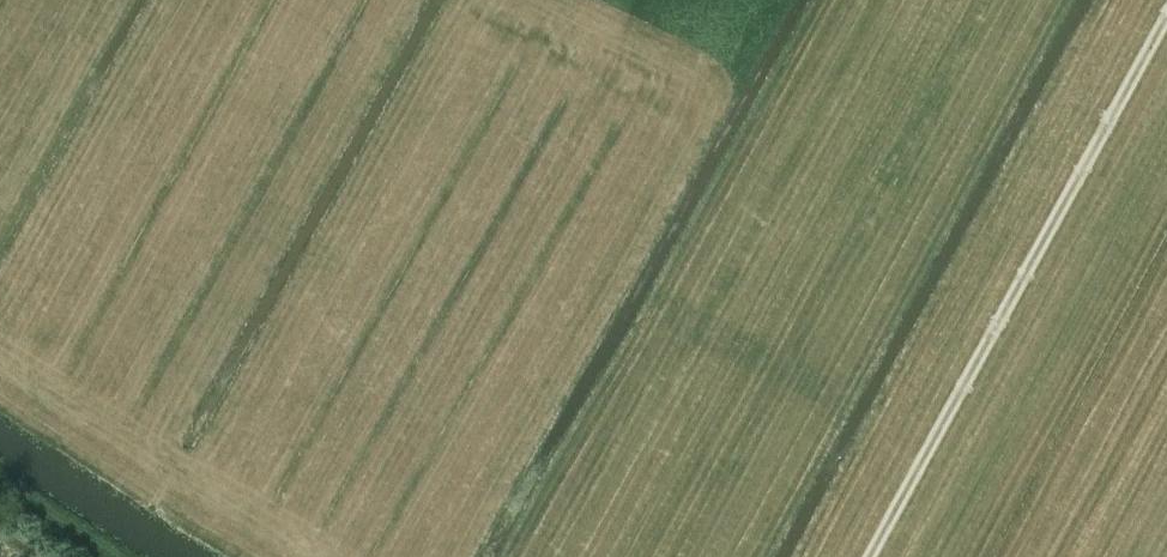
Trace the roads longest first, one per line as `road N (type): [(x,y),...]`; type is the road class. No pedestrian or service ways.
road 1 (track): [(869,556),(1166,10)]
road 2 (track): [(123,556),(0,475)]

